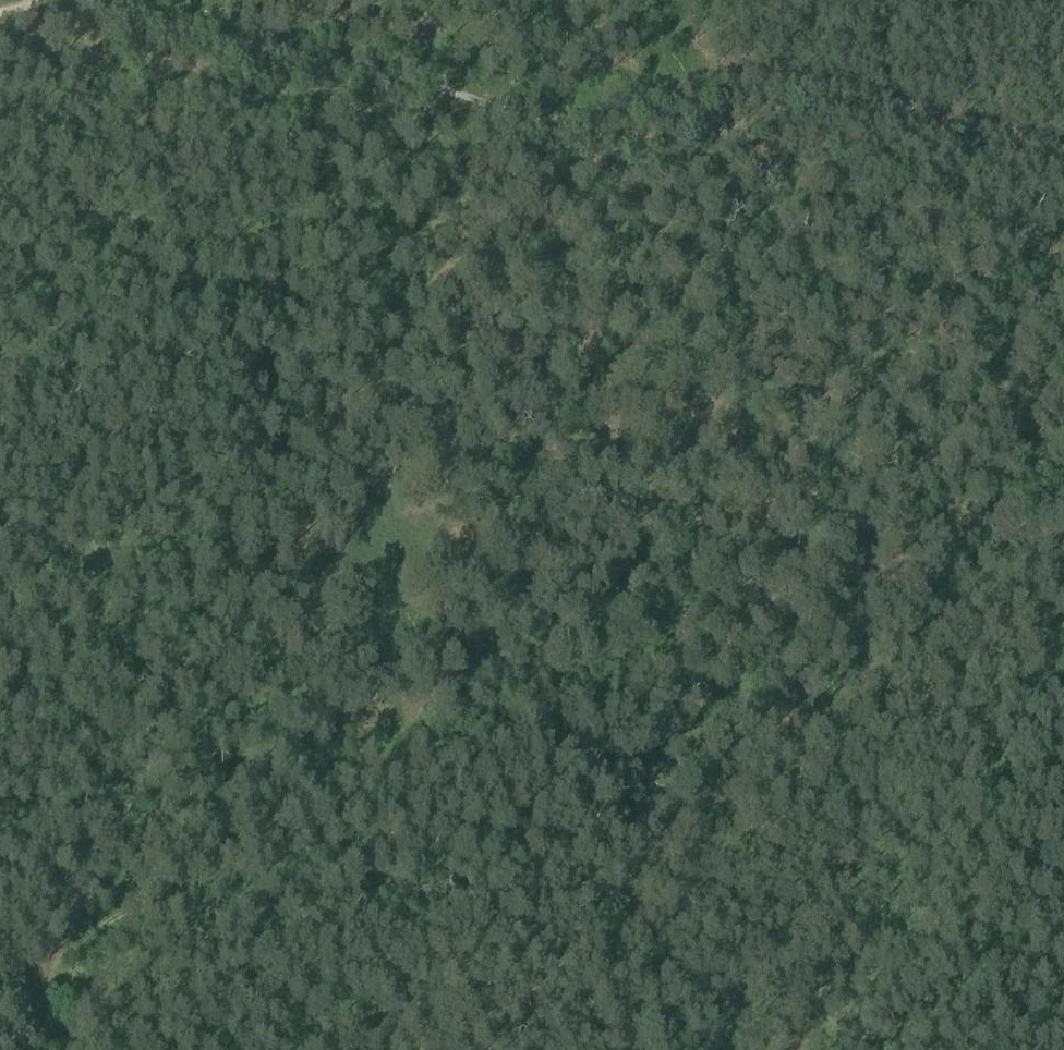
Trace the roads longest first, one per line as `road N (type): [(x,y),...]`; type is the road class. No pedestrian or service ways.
road 1 (track): [(562,121),(530,178),(419,303),(400,360),(361,414),(304,524),(241,562),(226,586),(45,982),(42,1049)]
road 2 (track): [(41,2),(86,3),(320,57),(547,121),(780,73),(1063,144)]

